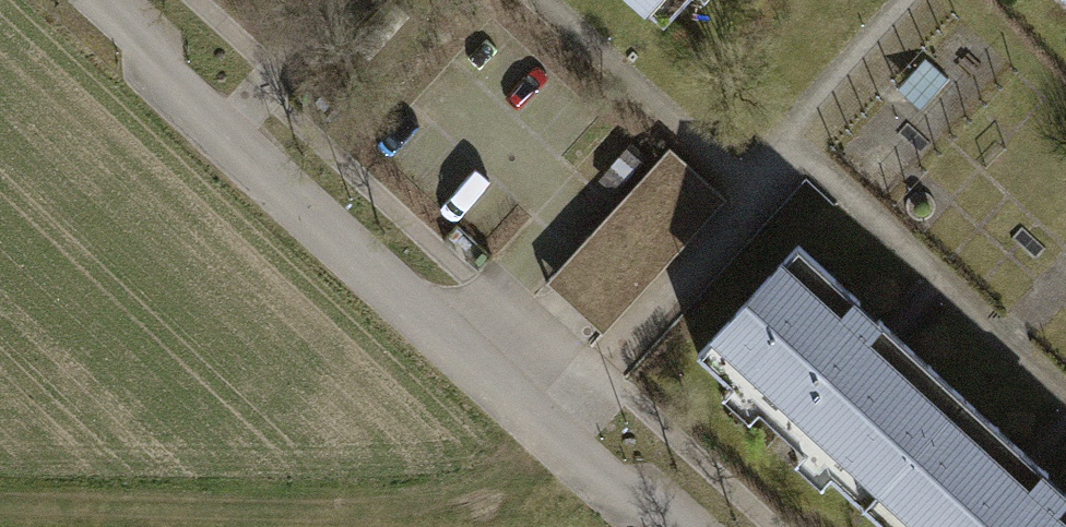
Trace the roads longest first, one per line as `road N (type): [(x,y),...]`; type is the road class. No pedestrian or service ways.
road 1 (residential): [(652,526),(71,0)]
road 2 (track): [(567,455),(469,512),(0,506)]

